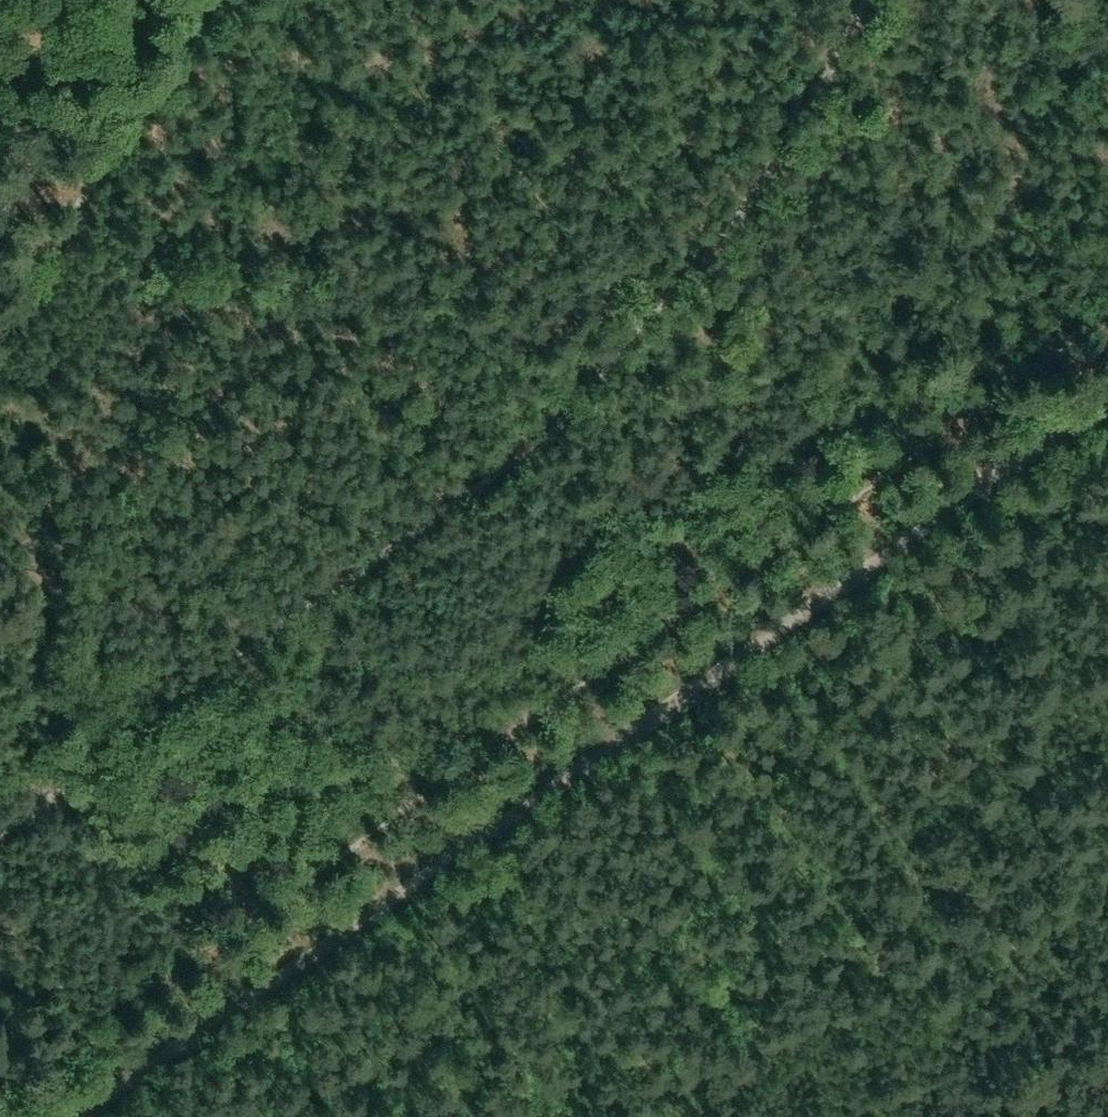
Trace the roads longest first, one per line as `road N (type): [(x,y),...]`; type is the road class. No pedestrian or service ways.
road 1 (track): [(1107,319),(0,1092)]
road 2 (track): [(71,1116),(1107,395)]
road 3 (track): [(0,831),(448,512),(590,387),(709,259),(782,157),(869,0)]
road 4 (track): [(0,190),(122,0)]

